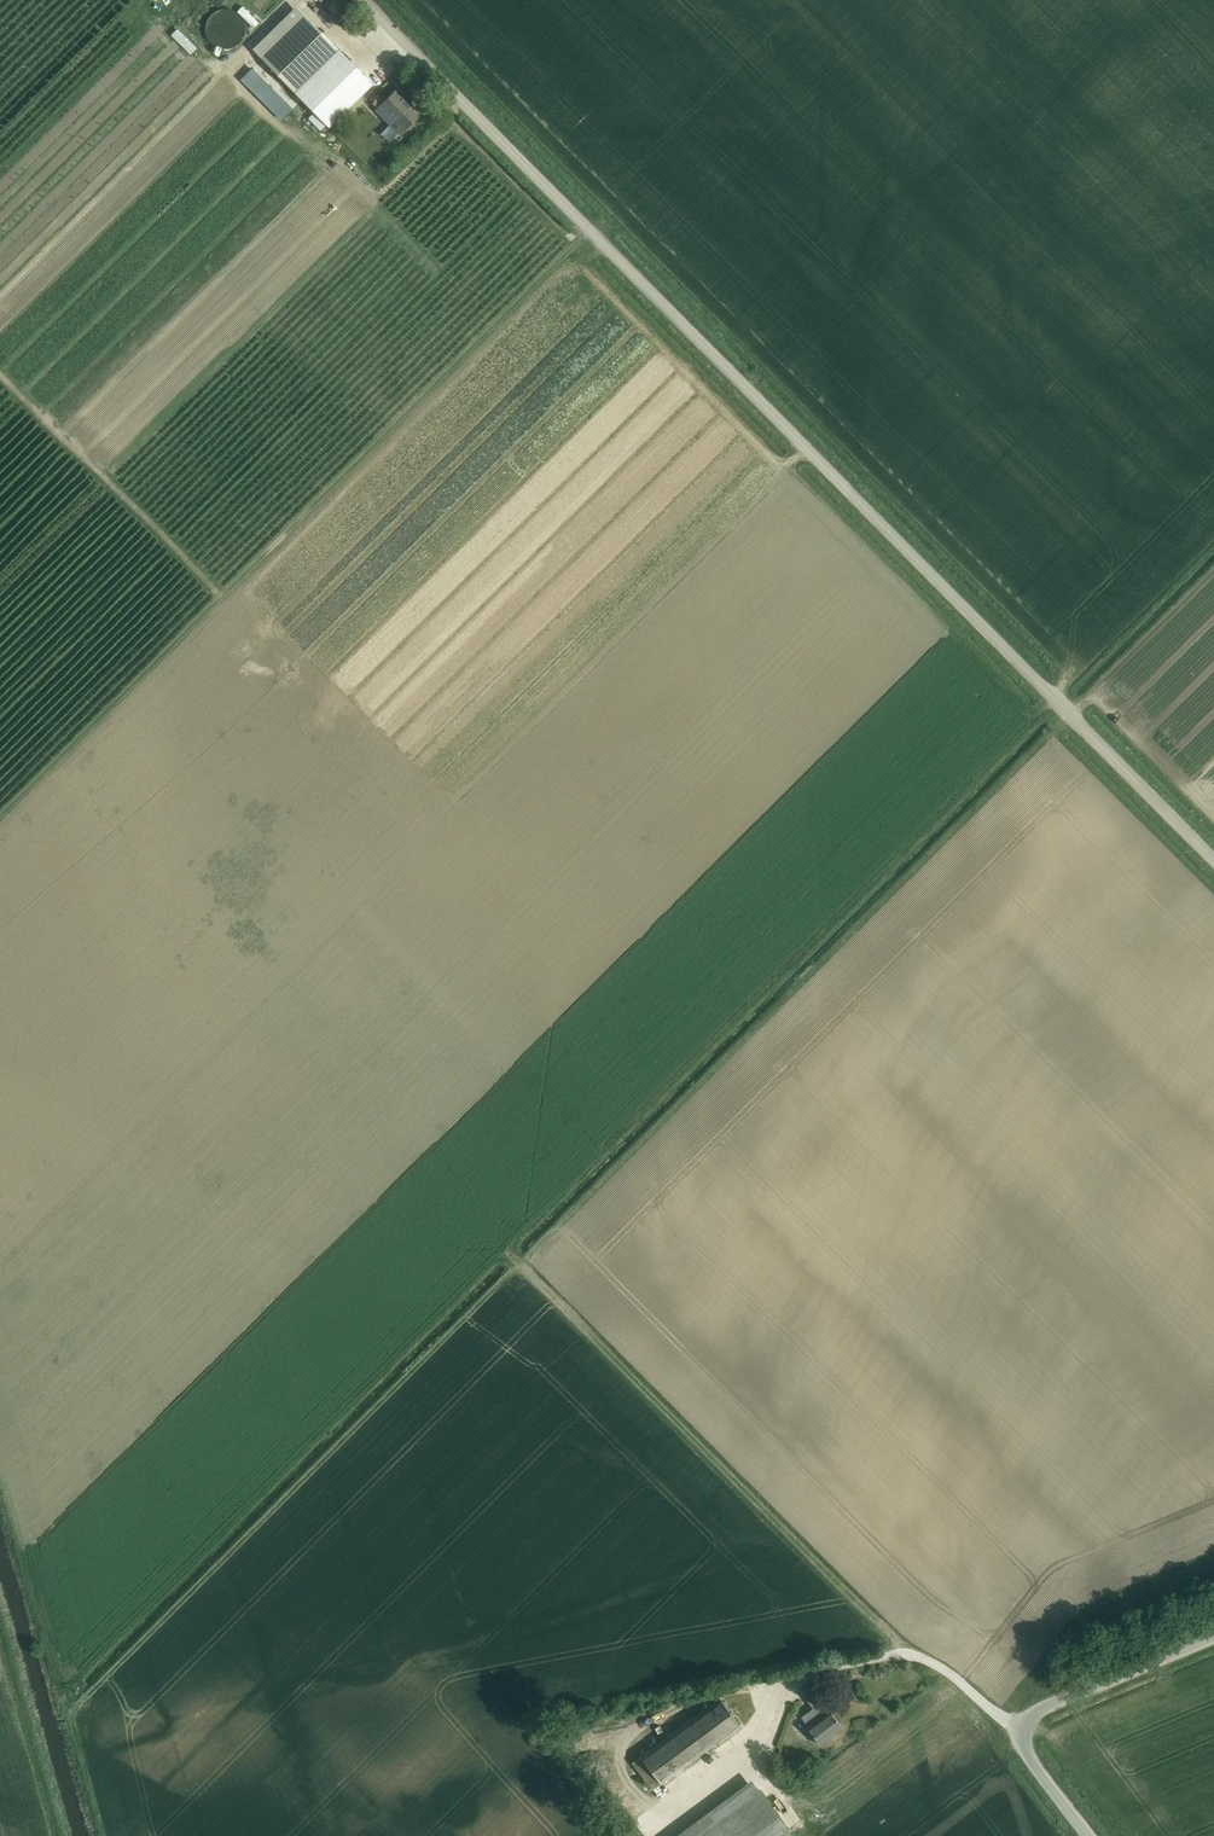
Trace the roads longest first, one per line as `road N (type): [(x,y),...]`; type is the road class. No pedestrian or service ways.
road 1 (unclassified): [(1213,860),(359,0)]
road 2 (unclassified): [(1087,1835),(1021,1742),(1023,1720),(1213,1635)]

